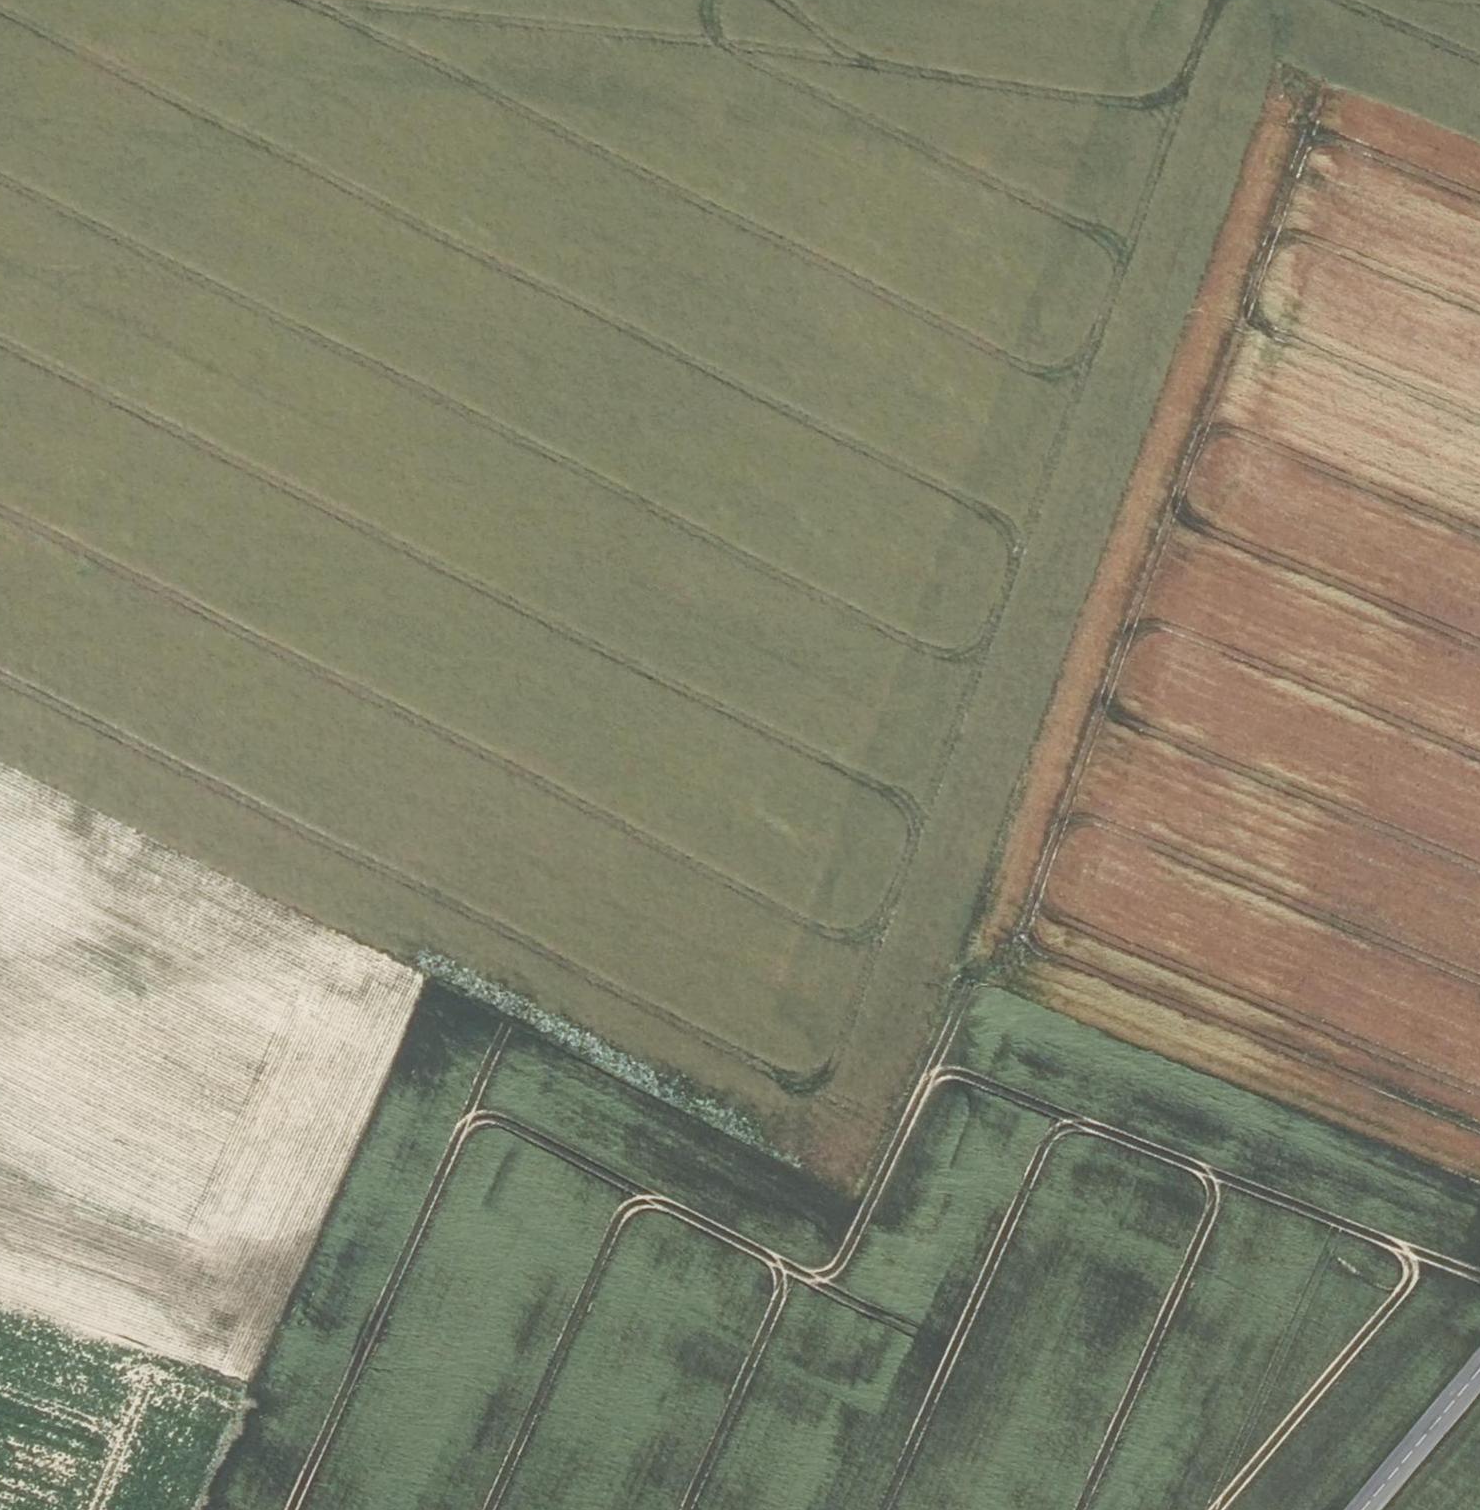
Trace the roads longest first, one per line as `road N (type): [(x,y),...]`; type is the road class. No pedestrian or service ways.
road 1 (tertiary): [(1479,1360),(1353,1509)]

